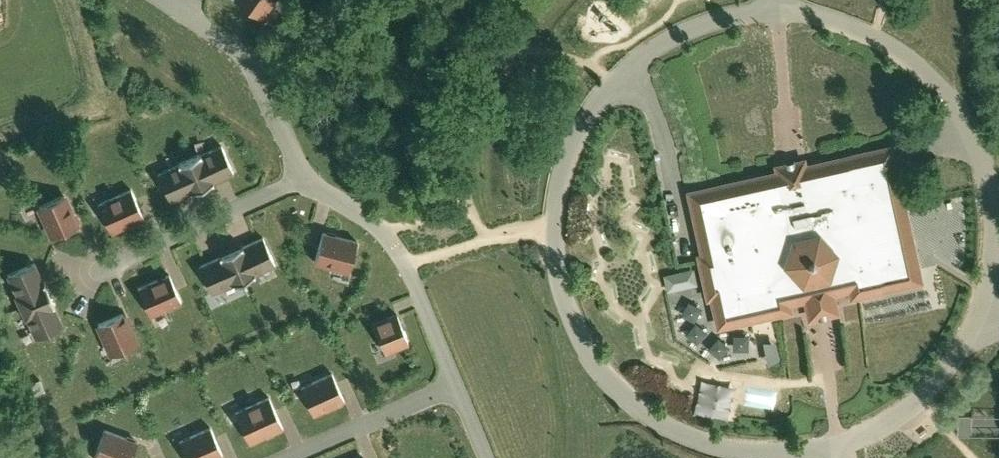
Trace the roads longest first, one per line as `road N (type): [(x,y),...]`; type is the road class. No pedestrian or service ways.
road 1 (residential): [(779,7),(703,17),(612,72),(566,140),(553,179),(551,226),(578,341),(634,404),(710,442),(752,449),(835,439)]
road 2 (residential): [(835,439),(898,409),(952,355),(975,313),(992,221),(969,131),(912,58),(828,14),(779,7)]
road 3 (residential): [(455,382),(405,268),(380,232),(300,176)]
road 4 (residential): [(300,176),(83,278)]
road 5 (residential): [(300,176),(248,65),(187,7)]
road 6 (residential): [(455,382),(285,457)]

